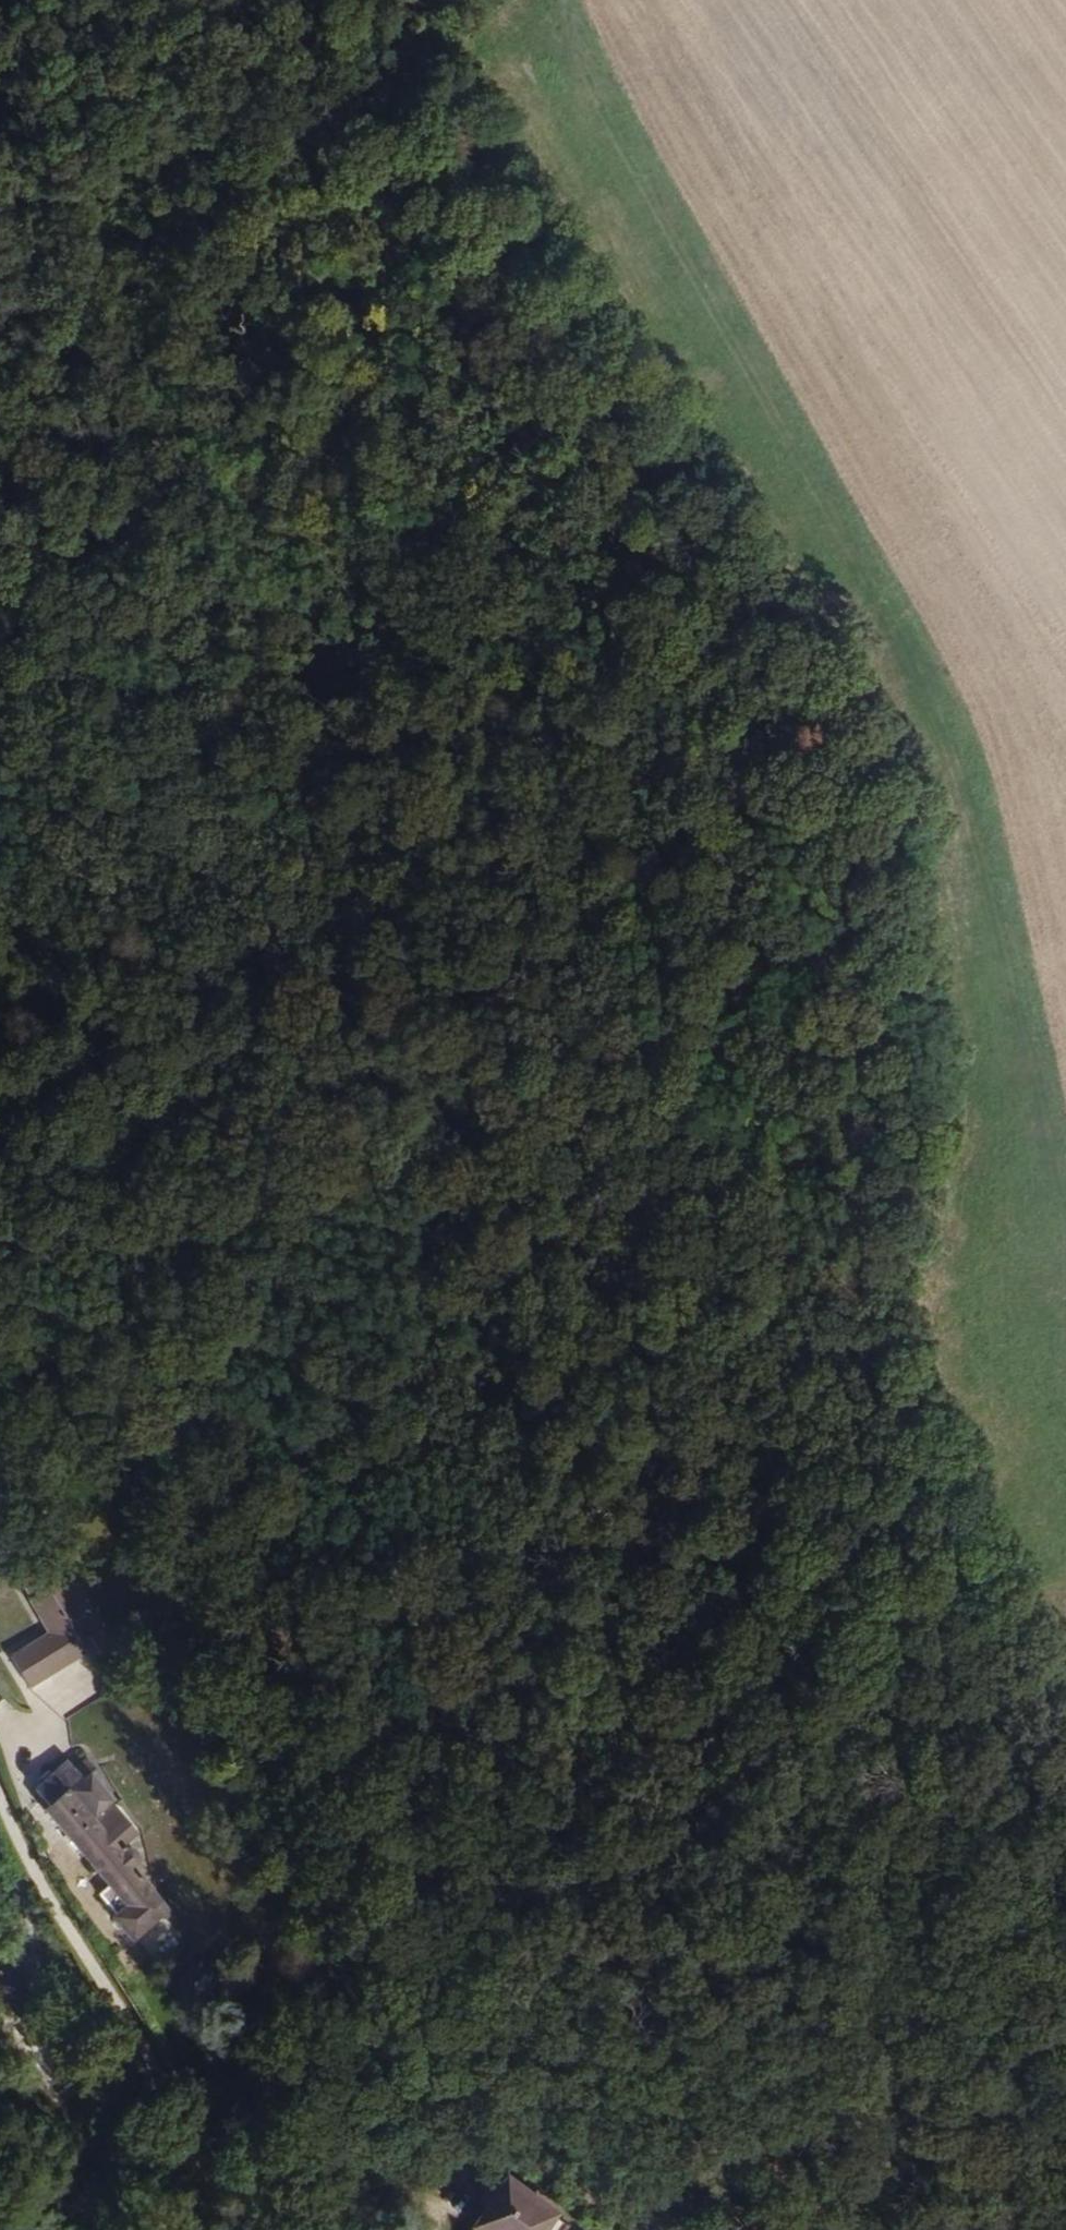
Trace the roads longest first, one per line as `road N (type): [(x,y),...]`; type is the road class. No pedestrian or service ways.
road 1 (track): [(239,2229),(110,2013),(0,1774)]

